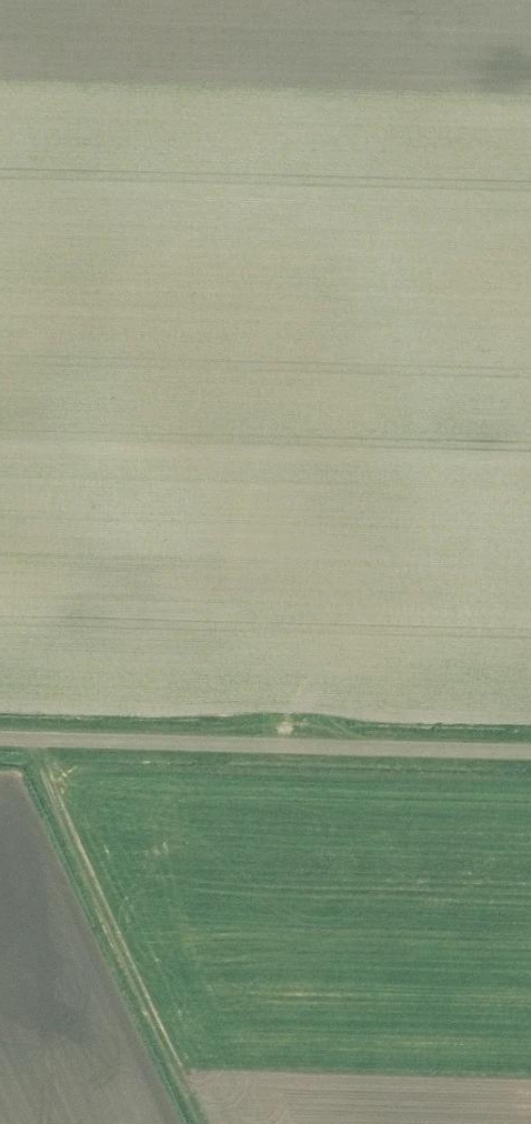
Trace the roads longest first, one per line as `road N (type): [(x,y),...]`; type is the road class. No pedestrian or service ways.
road 1 (unclassified): [(530,751),(0,737)]

